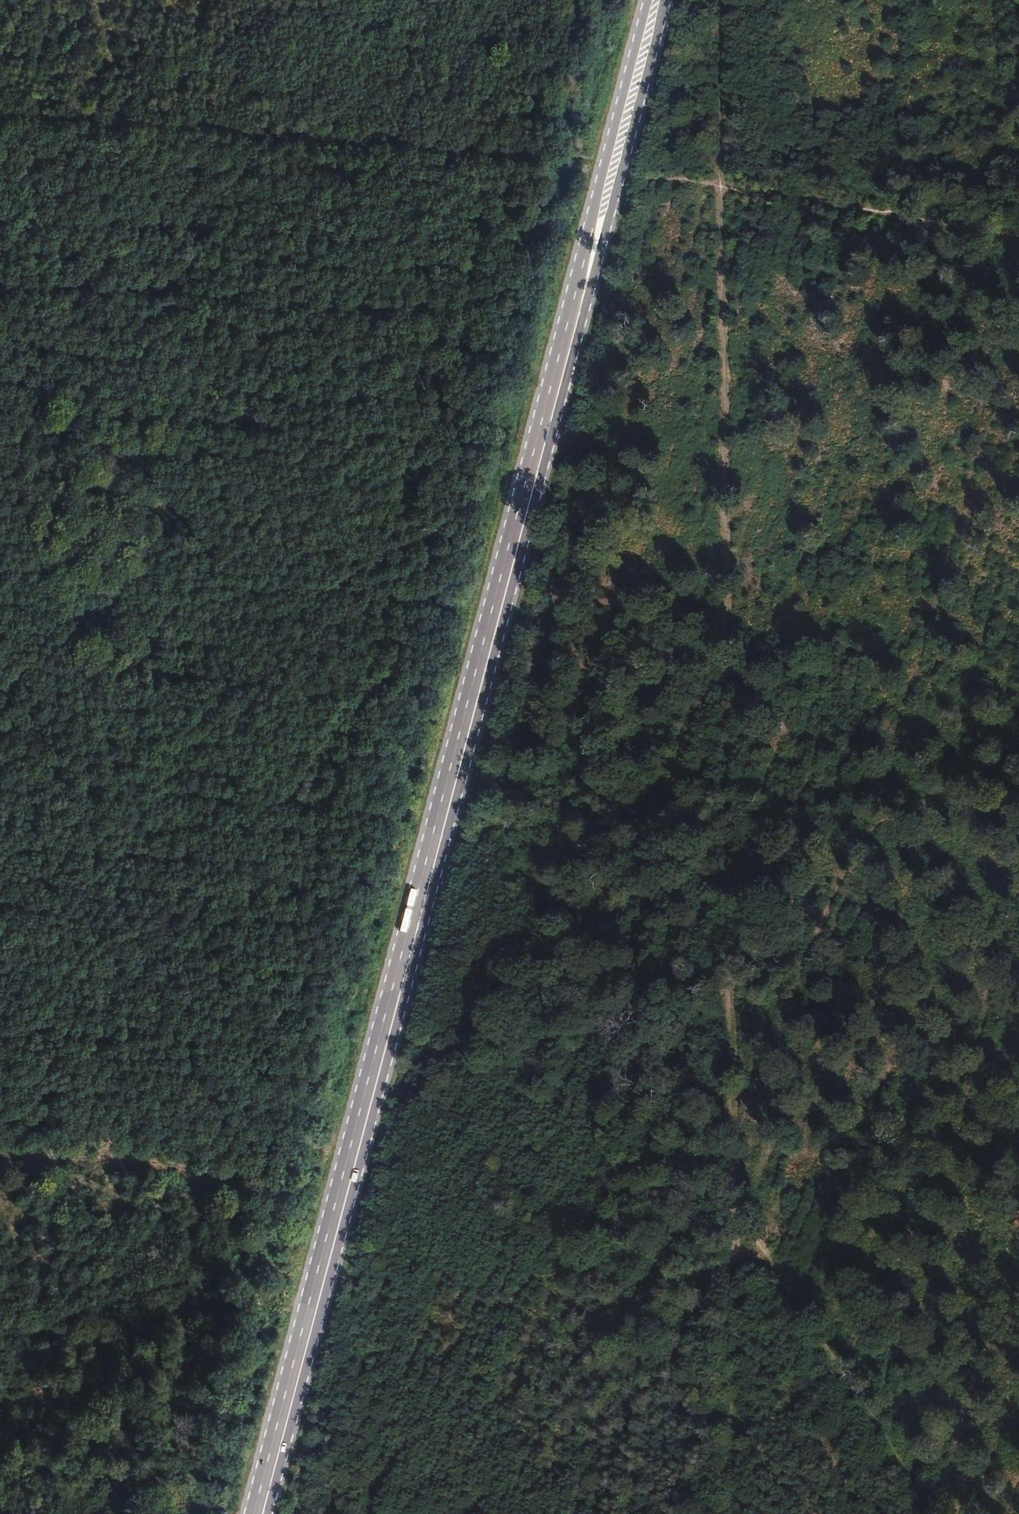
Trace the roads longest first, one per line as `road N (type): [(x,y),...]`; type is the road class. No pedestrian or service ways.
road 1 (track): [(0,59),(453,777),(943,1513)]
road 2 (primary): [(259,1513),(657,0)]
road 3 (track): [(0,660),(387,1513)]
road 4 (track): [(0,117),(592,172)]
road 5 (track): [(732,1145),(872,835),(968,776),(1018,766)]
road 6 (track): [(631,176),(1018,235)]
road 7 (track): [(0,1159),(236,1171)]

